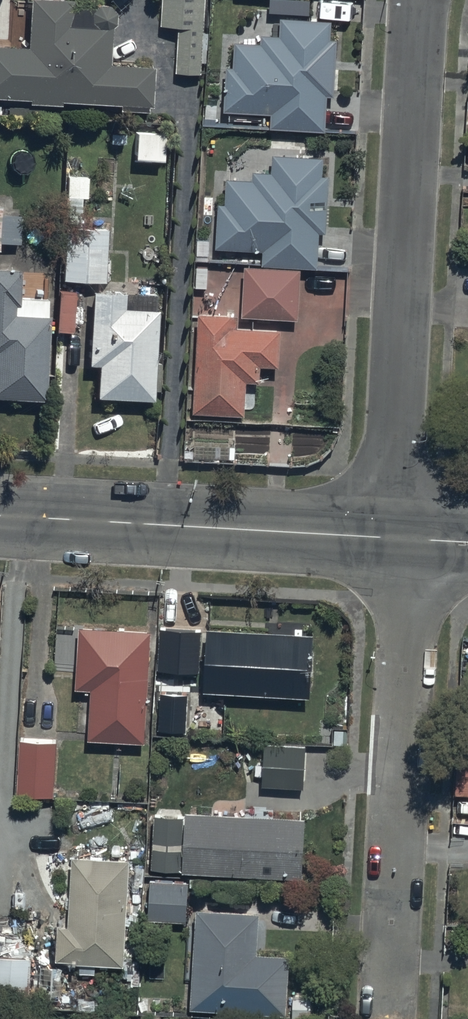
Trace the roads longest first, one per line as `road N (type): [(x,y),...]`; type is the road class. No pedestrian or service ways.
road 1 (residential): [(400,539),(390,475),(416,0)]
road 2 (residential): [(400,539),(408,617),(392,1003)]
road 3 (tertiary): [(400,539),(0,516)]

